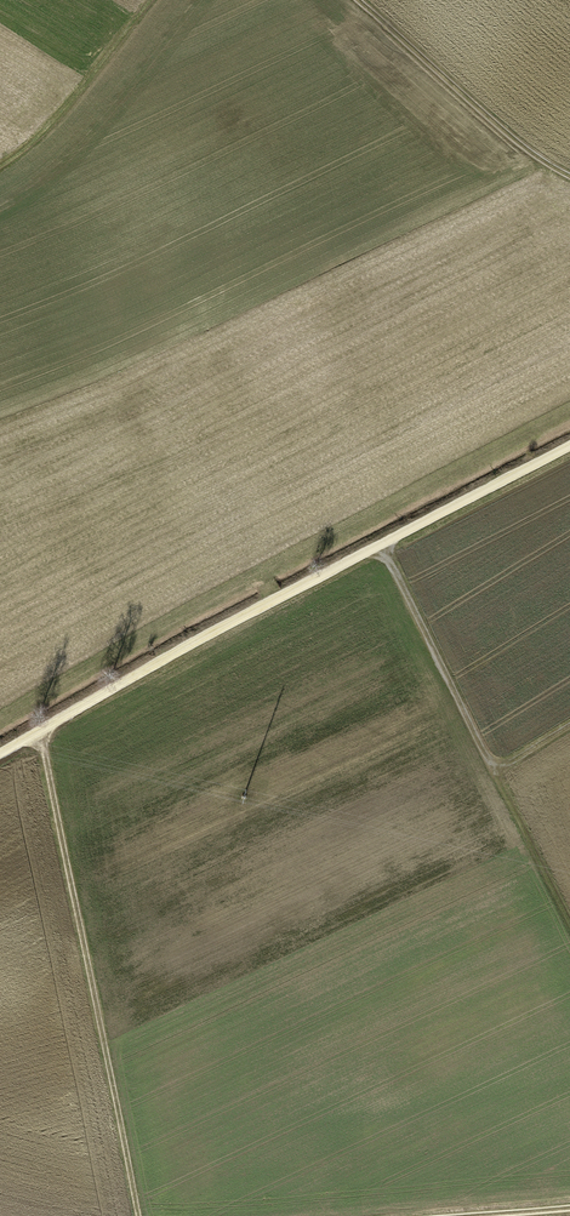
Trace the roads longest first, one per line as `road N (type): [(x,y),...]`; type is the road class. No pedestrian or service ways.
road 1 (track): [(569,444),(0,760)]
road 2 (track): [(138,1215),(50,732)]
road 3 (track): [(569,925),(382,549)]
road 4 (track): [(569,175),(535,154),(358,0)]
road 5 (track): [(0,166),(22,151),(147,0)]

